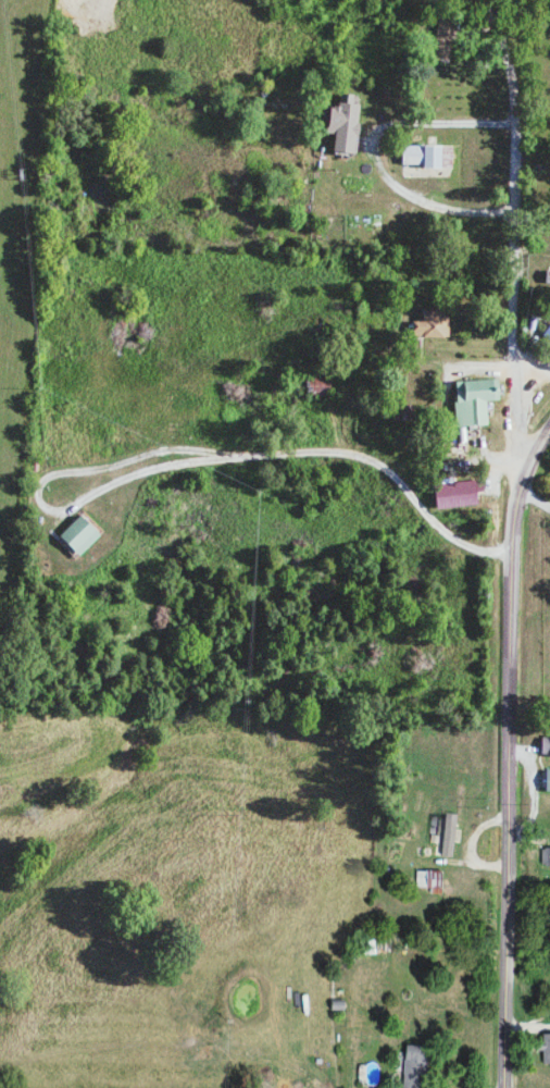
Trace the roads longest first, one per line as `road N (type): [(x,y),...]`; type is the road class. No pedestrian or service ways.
road 1 (residential): [(504,1087),(516,516),(528,468),(549,428)]
road 2 (residential): [(528,468),(514,363),(517,71),(514,42),(488,0)]

